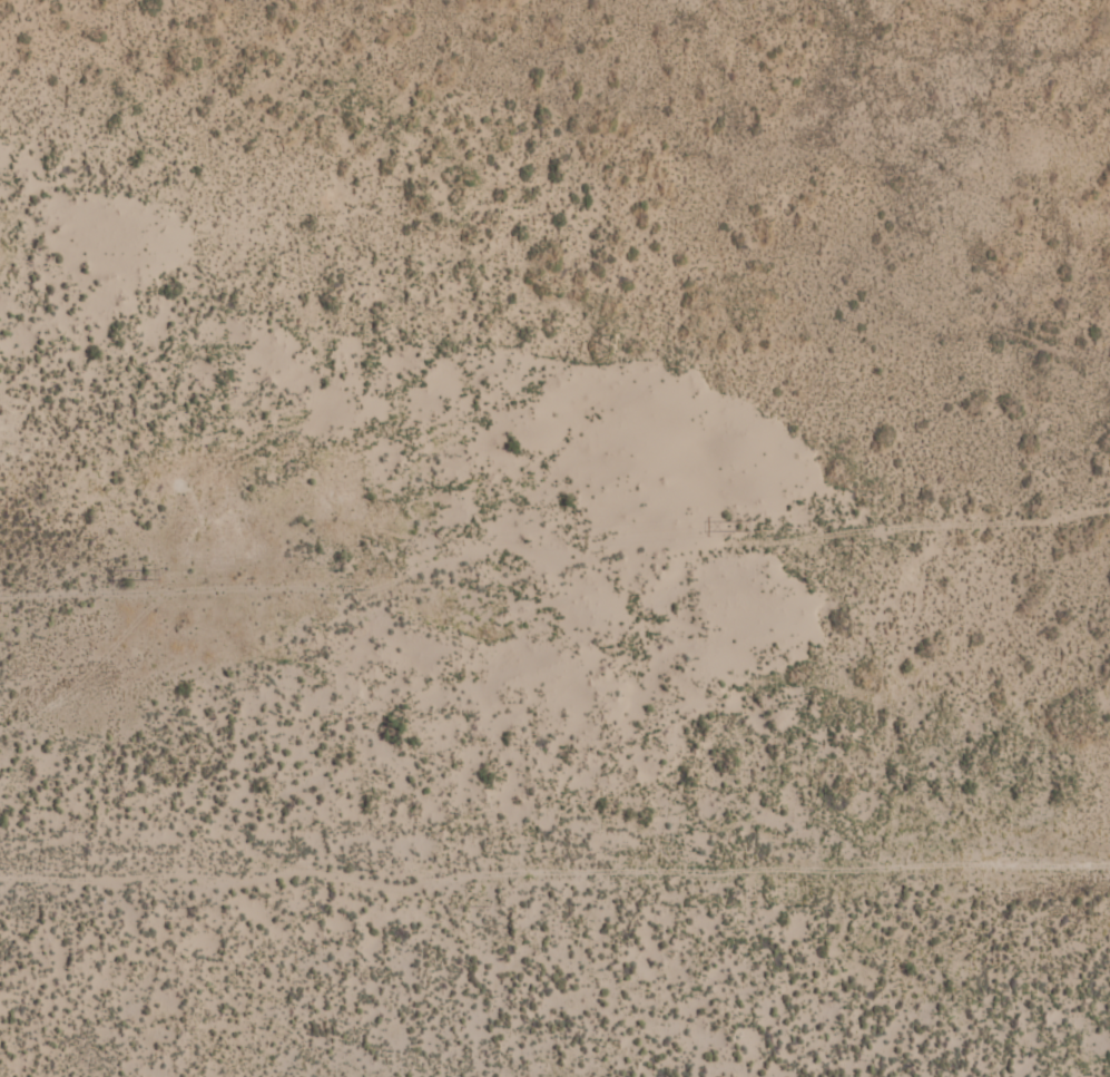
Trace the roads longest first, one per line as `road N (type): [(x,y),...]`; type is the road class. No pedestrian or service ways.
road 1 (track): [(0,593),(394,587),(494,575),(658,537),(788,535),(1109,508)]

